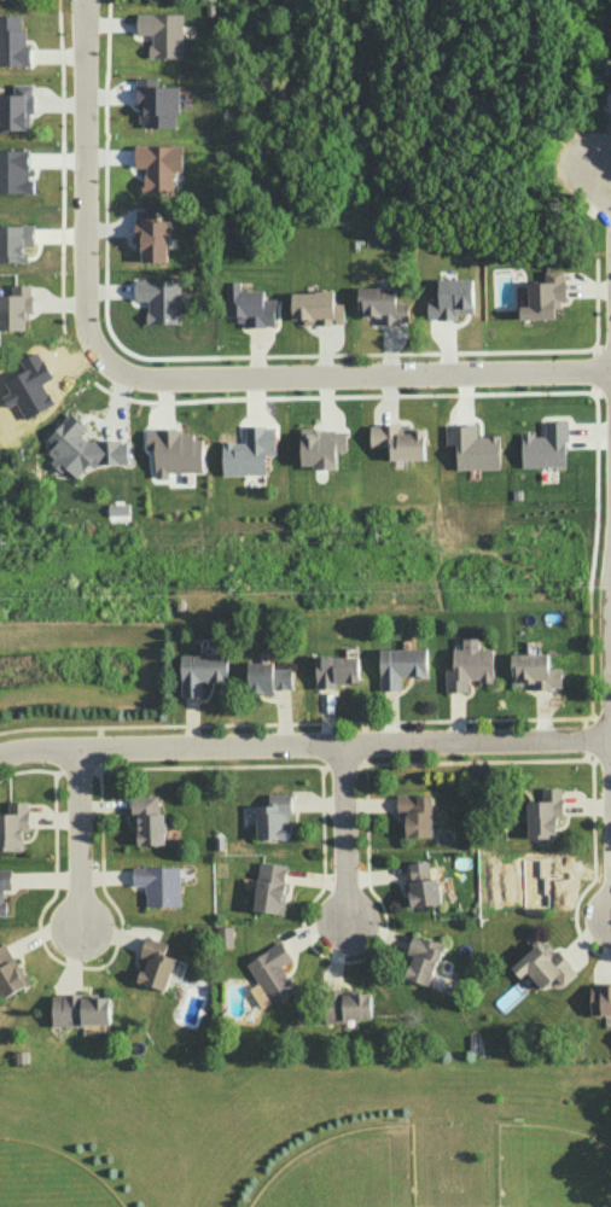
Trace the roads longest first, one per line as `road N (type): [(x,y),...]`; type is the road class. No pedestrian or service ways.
road 1 (residential): [(610,740),(19,752),(0,759)]
road 2 (residential): [(112,372),(150,381),(610,379)]
road 3 (residential): [(83,0),(87,339),(112,372)]
road 4 (residential): [(344,745),(345,929)]
road 5 (residential): [(78,751),(76,932)]

